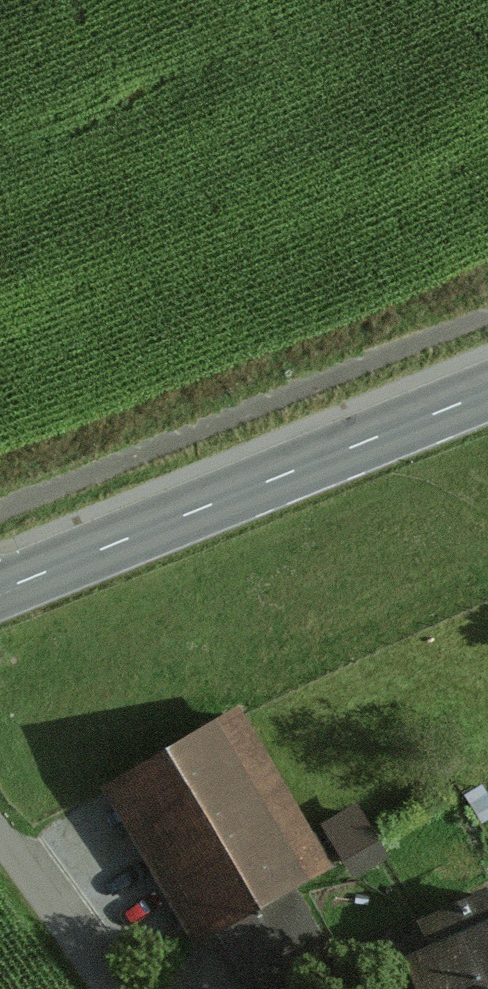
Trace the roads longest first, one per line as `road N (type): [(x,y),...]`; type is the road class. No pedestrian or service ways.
road 1 (track): [(0,511),(487,316)]
road 2 (secondary): [(487,393),(0,587)]
road 3 (residential): [(0,833),(112,988)]

